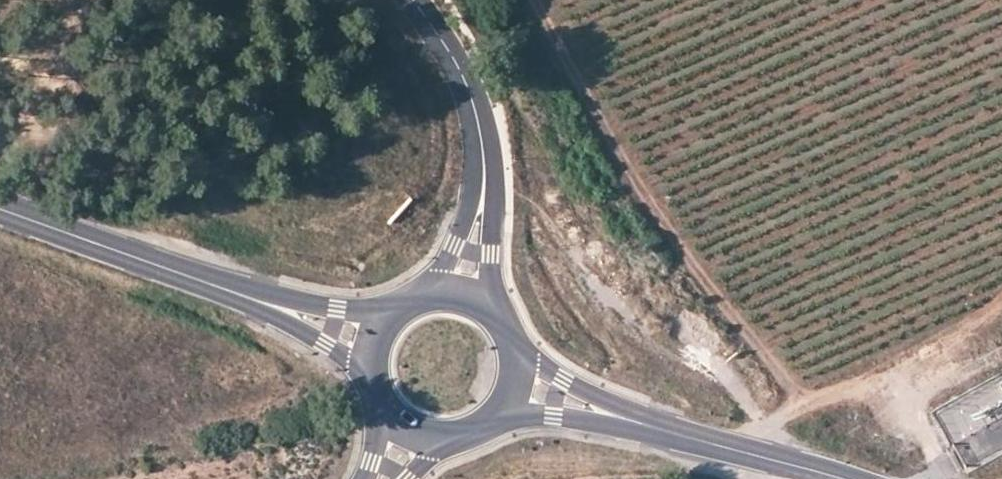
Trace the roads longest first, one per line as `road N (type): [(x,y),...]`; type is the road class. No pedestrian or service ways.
road 1 (track): [(746,453),(800,401),(668,231),(537,0)]
road 2 (tertiary): [(280,309),(0,208)]
road 3 (tertiary): [(615,414),(836,478)]
road 4 (unclassified): [(481,209),(485,149),(474,93),(413,0)]
road 5 (track): [(1001,303),(939,357),(830,397)]

